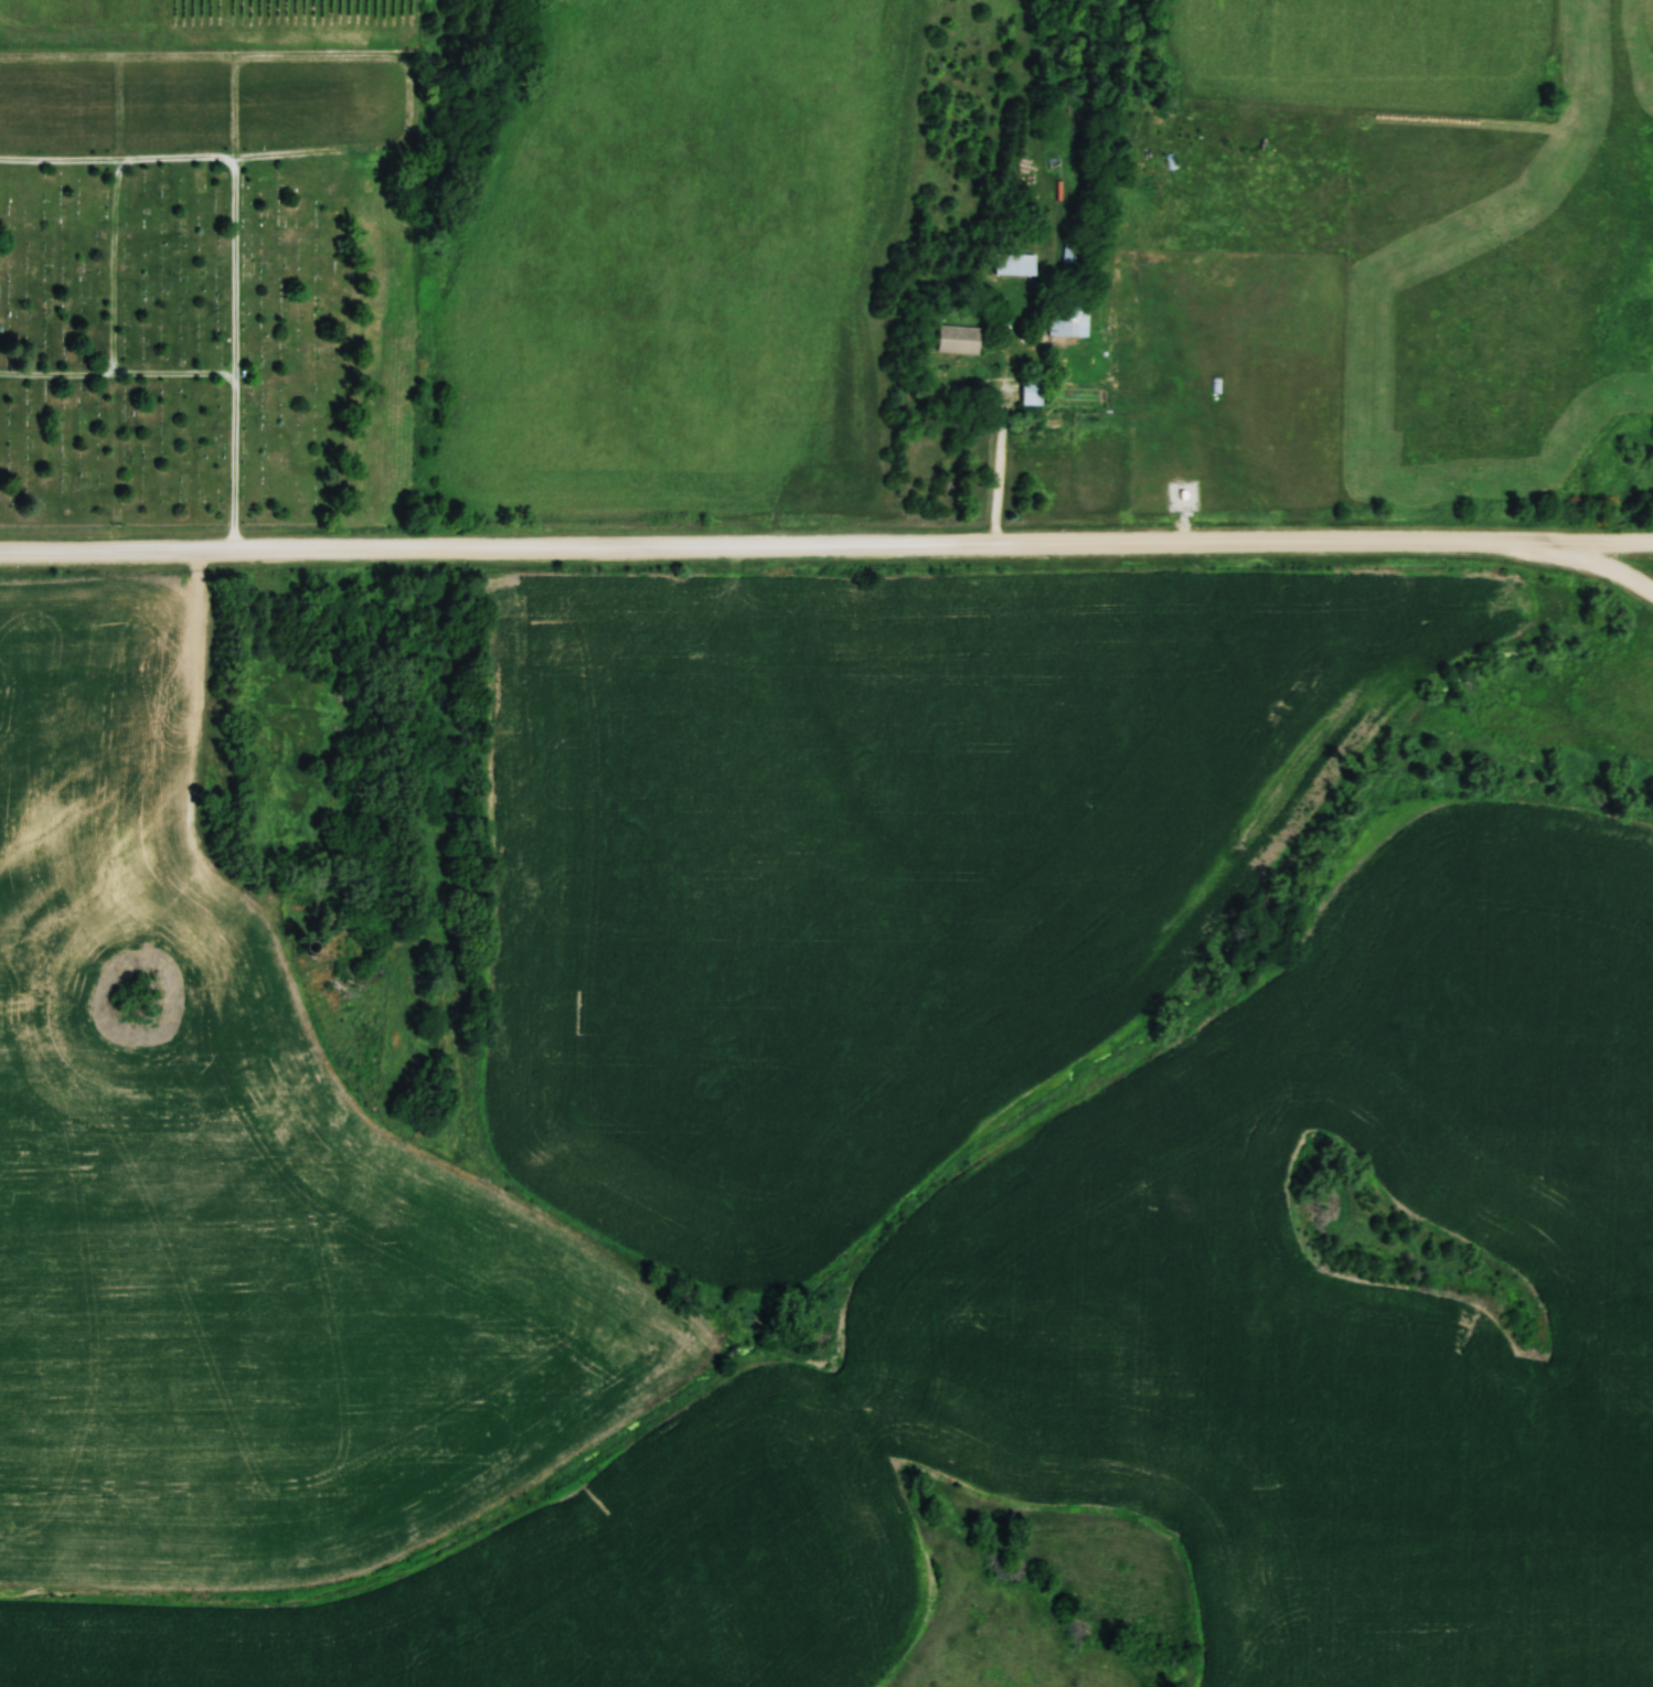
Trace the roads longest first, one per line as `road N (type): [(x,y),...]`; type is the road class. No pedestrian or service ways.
road 1 (tertiary): [(1499,541),(0,548)]
road 2 (tertiary): [(1499,541),(1600,560),(1652,587)]
road 3 (residential): [(1652,540),(1499,541)]

